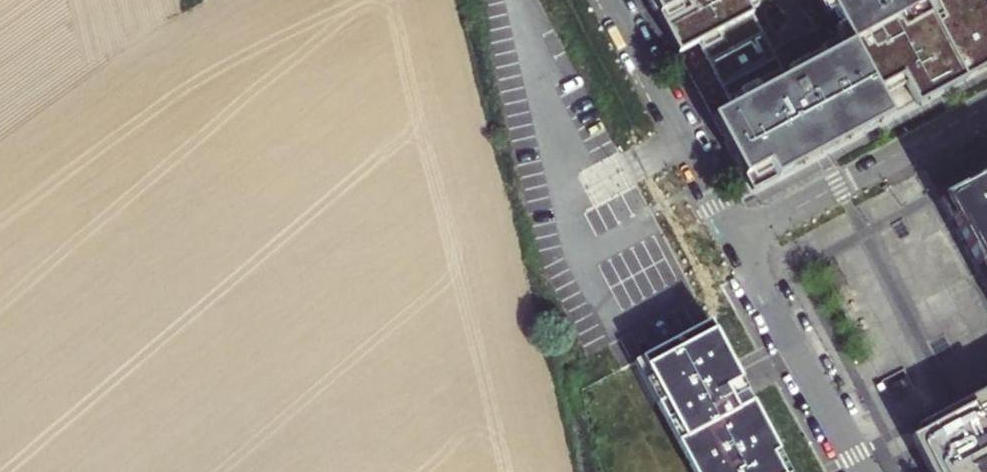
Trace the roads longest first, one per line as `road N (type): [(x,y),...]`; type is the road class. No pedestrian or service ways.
road 1 (residential): [(986,106),(736,239)]
road 2 (residential): [(736,239),(611,0)]
road 3 (residential): [(736,239),(865,471)]

